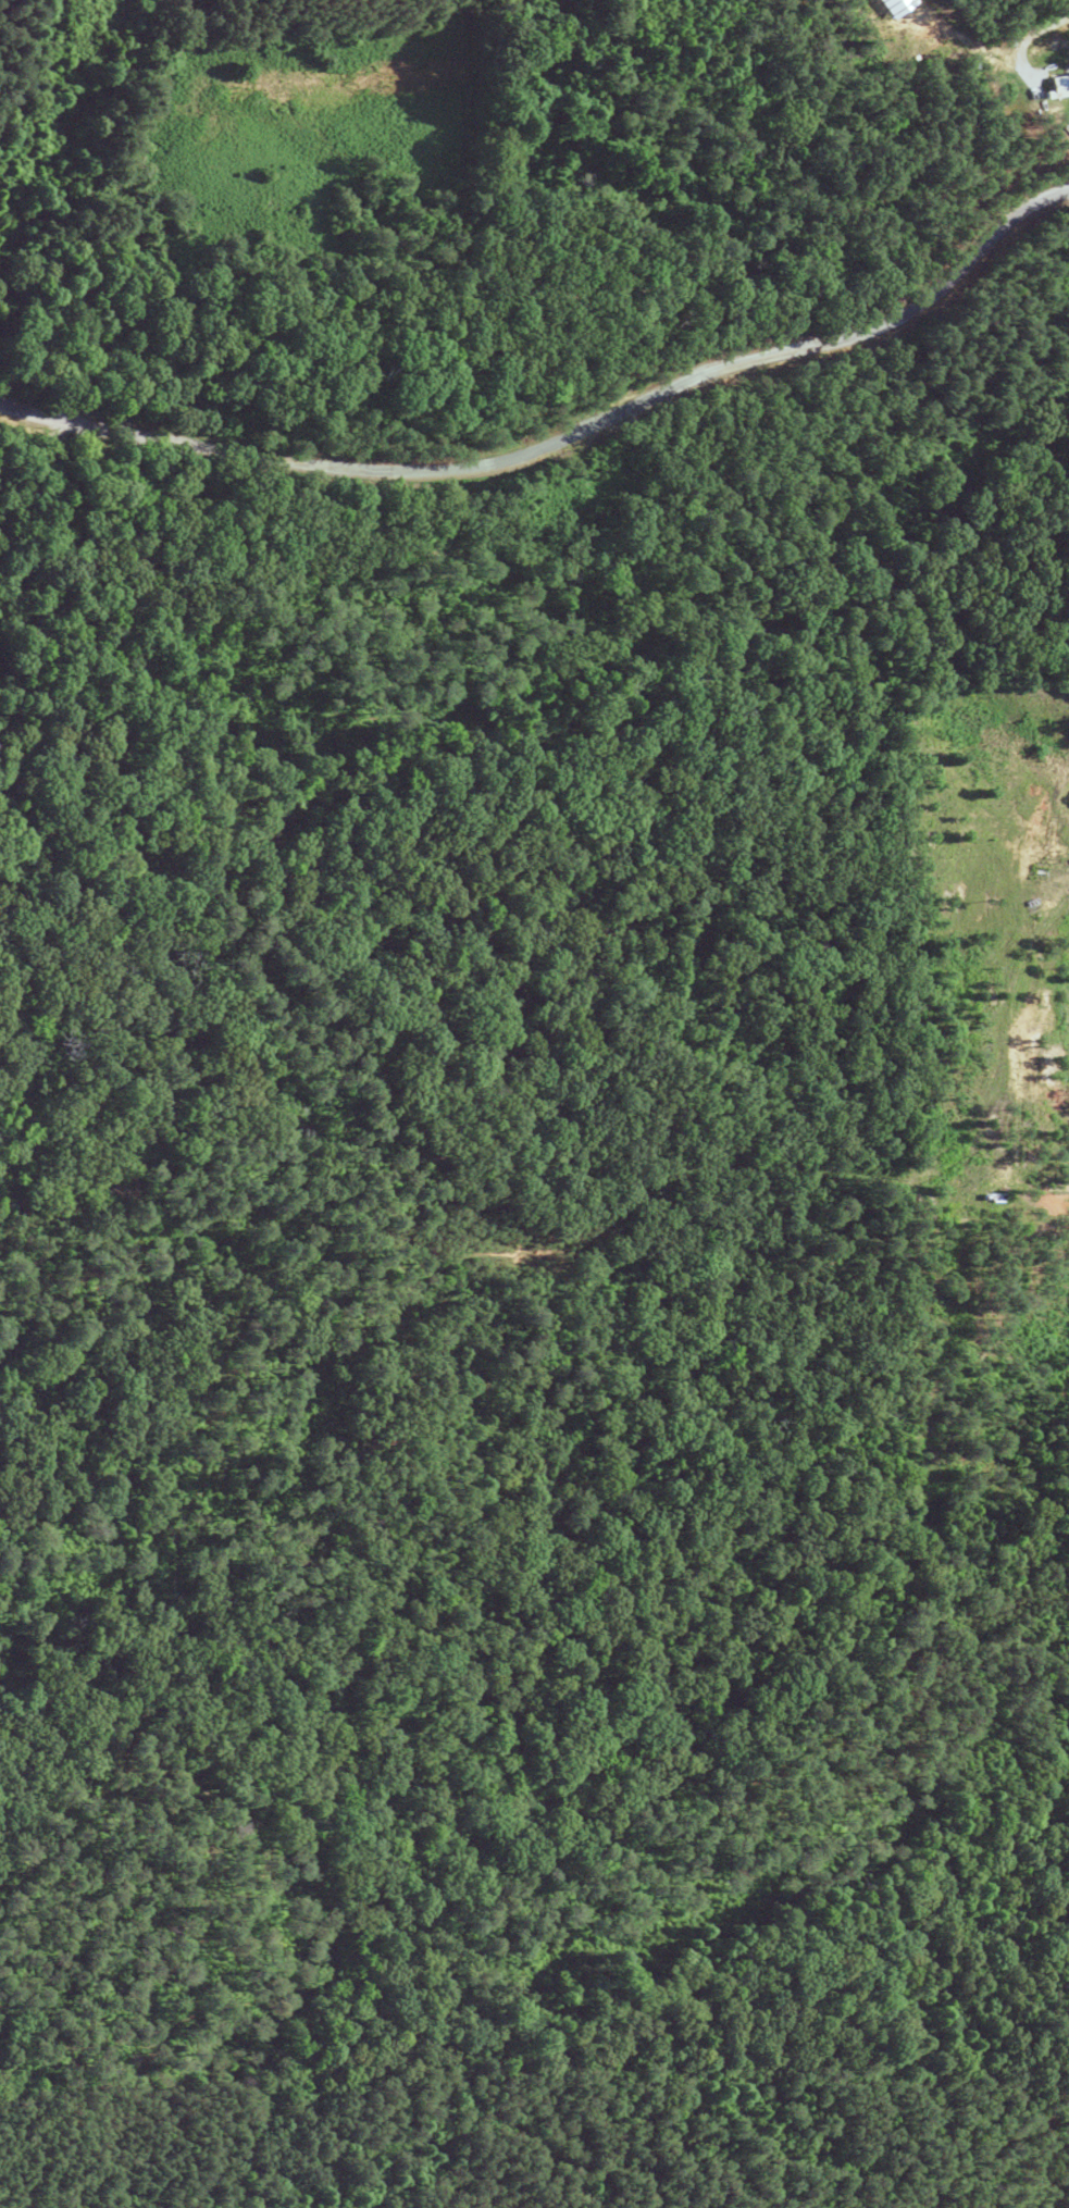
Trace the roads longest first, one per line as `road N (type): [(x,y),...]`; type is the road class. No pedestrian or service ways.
road 1 (residential): [(0,403),(287,462),(380,470),(504,460),(745,359),(853,335),(913,311),(1016,214),(1068,191)]

